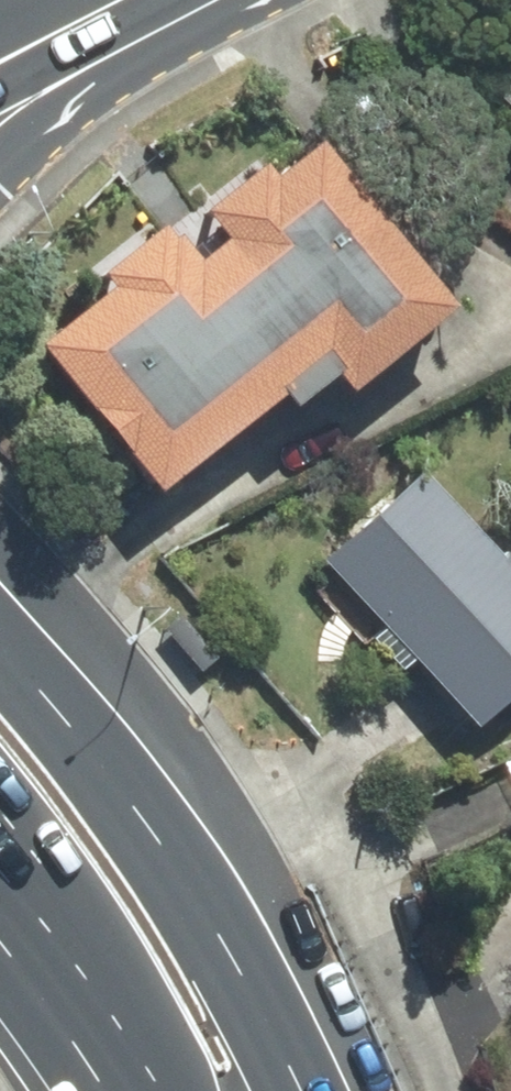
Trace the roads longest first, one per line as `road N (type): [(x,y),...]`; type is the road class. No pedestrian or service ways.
road 1 (primary): [(0,648),(127,794),(237,955),(261,1090)]
road 2 (primary): [(163,1090),(98,1023),(0,895)]
road 3 (primary): [(108,0),(0,155)]

